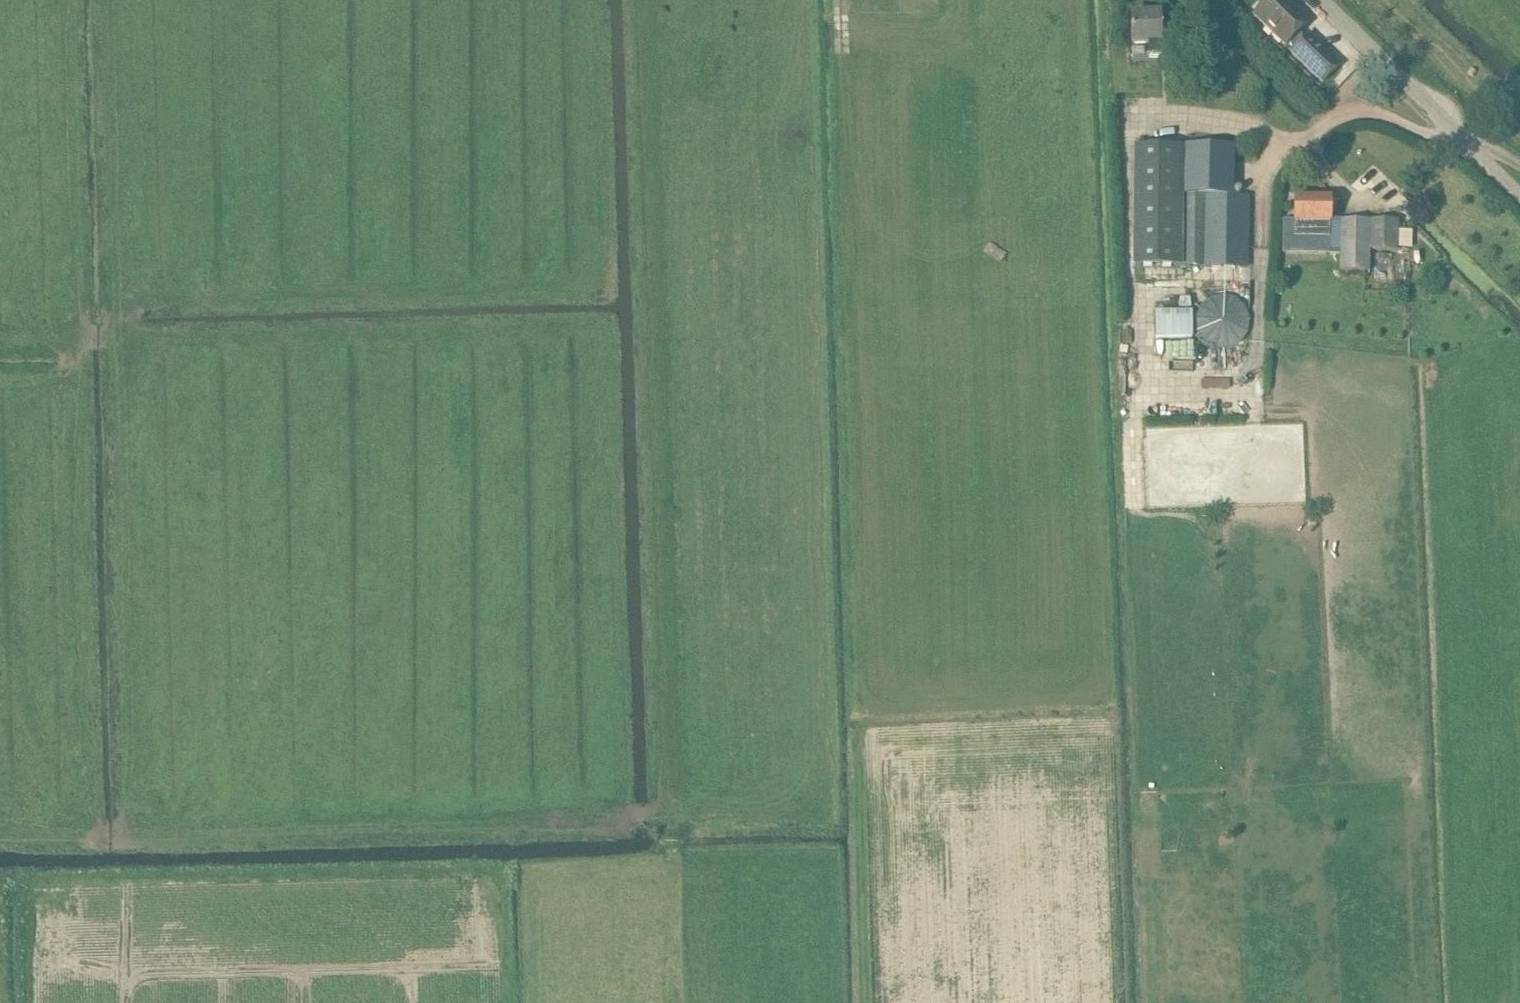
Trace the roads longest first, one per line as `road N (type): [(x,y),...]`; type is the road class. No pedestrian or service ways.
road 1 (unclassified): [(1519,194),(1318,0)]

